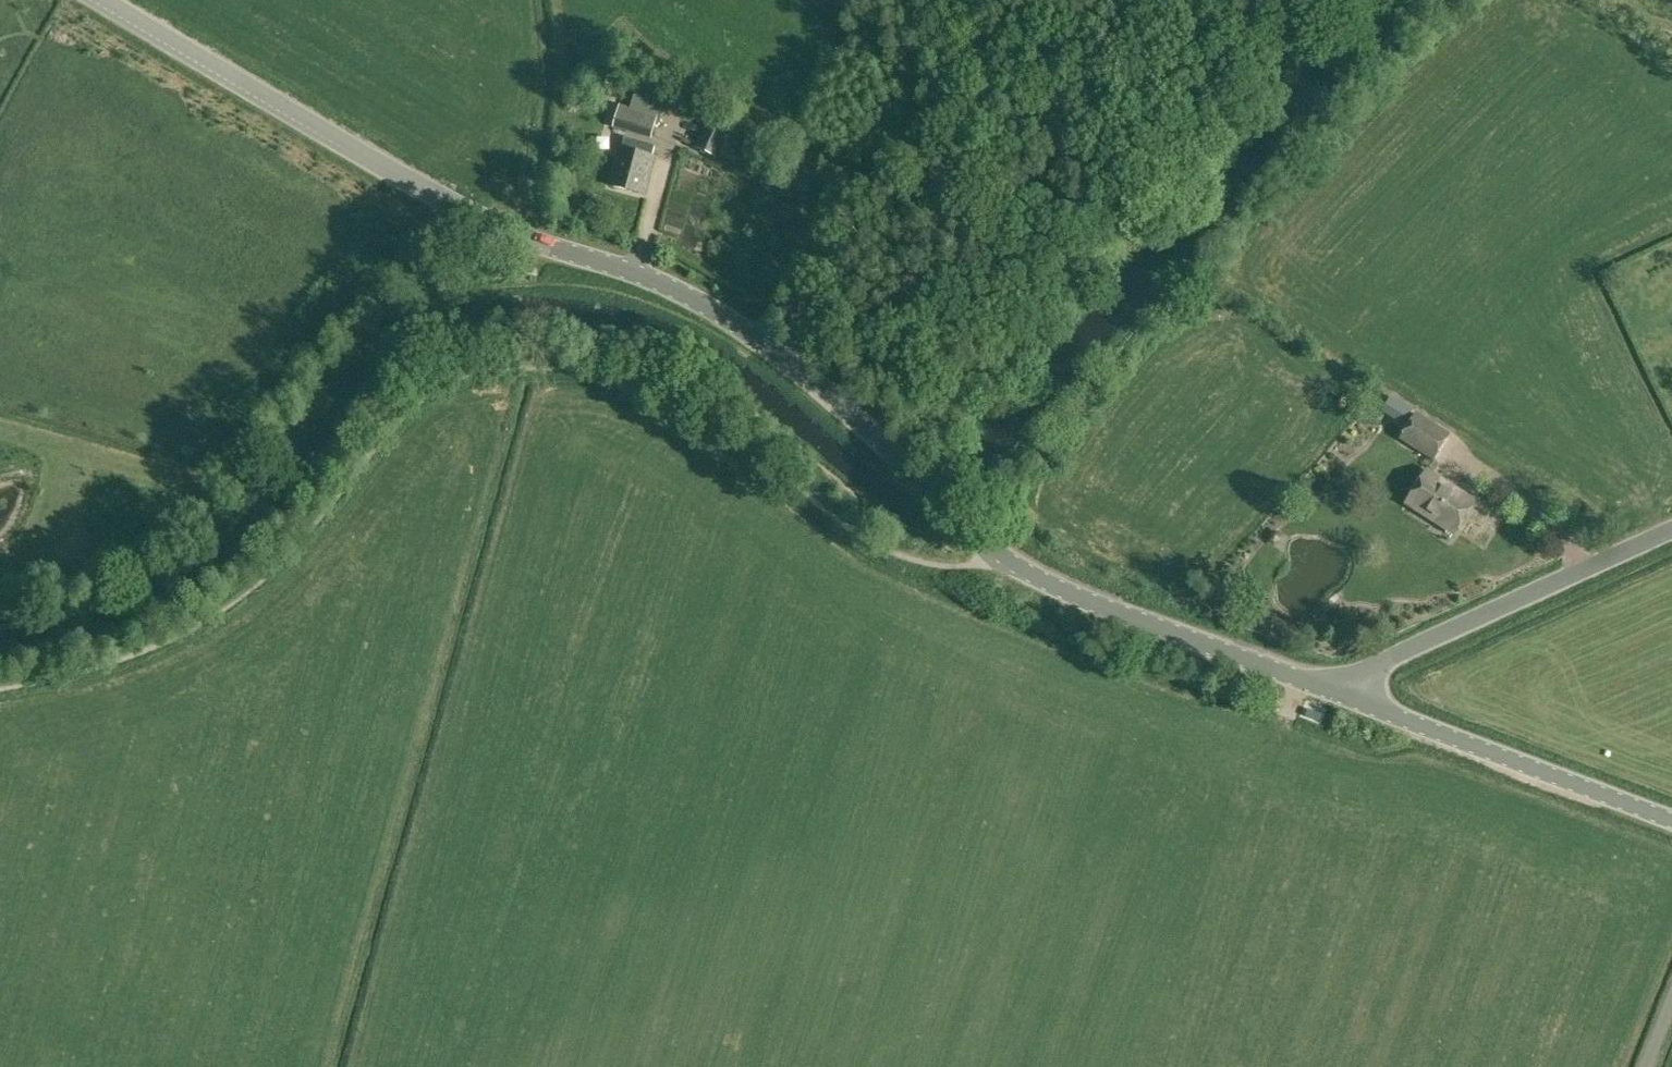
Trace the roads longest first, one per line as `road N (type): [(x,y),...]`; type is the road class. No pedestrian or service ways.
road 1 (tertiary): [(1322,688),(1036,576),(982,539),(806,375),(719,313),(659,281),(531,239),(438,195),(104,0)]
road 2 (track): [(1184,0),(1105,74),(899,179),(758,339)]
road 3 (unclassified): [(1322,688),(1671,530)]
road 4 (tertiary): [(1671,820),(1322,688)]

